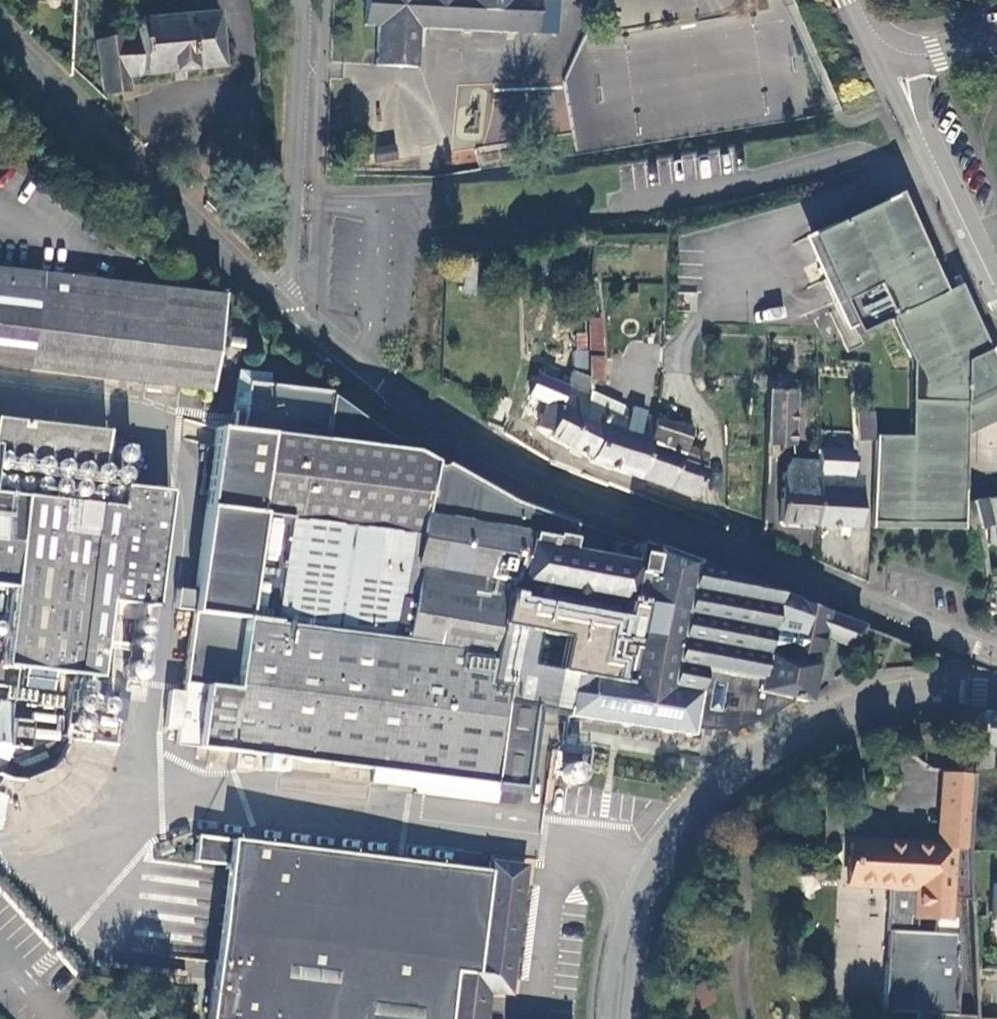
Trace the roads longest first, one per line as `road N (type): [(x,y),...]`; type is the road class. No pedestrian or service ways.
road 1 (tertiary): [(996,656),(538,481),(347,379)]
road 2 (tertiary): [(996,691),(924,690),(875,701),(750,762),(663,855),(637,912),(617,1018)]
road 3 (tertiary): [(0,36),(272,305)]
road 4 (residential): [(310,0),(301,201),(290,287),(272,305)]
road 5 (residential): [(996,288),(903,81),(904,54)]

